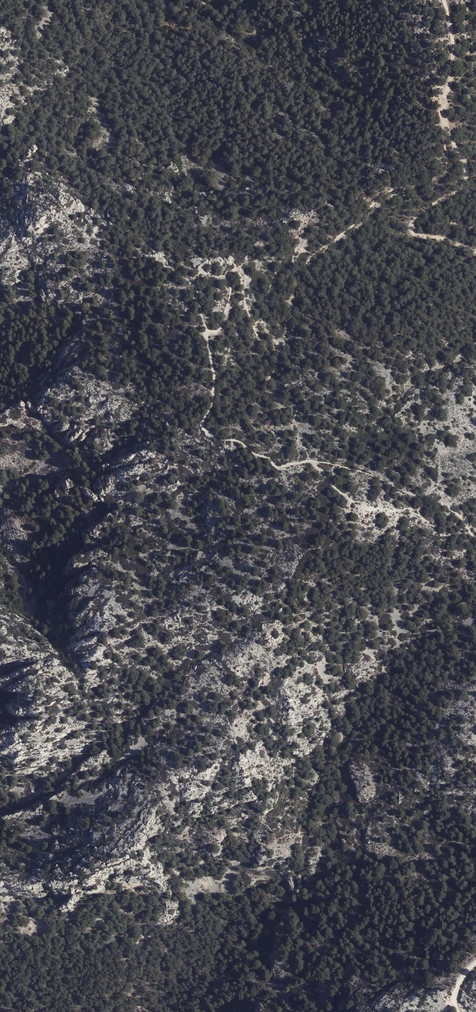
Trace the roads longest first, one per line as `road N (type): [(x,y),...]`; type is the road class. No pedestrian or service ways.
road 1 (track): [(446,0),(458,47),(443,118),(467,174),(412,225),(414,234),(475,252)]

